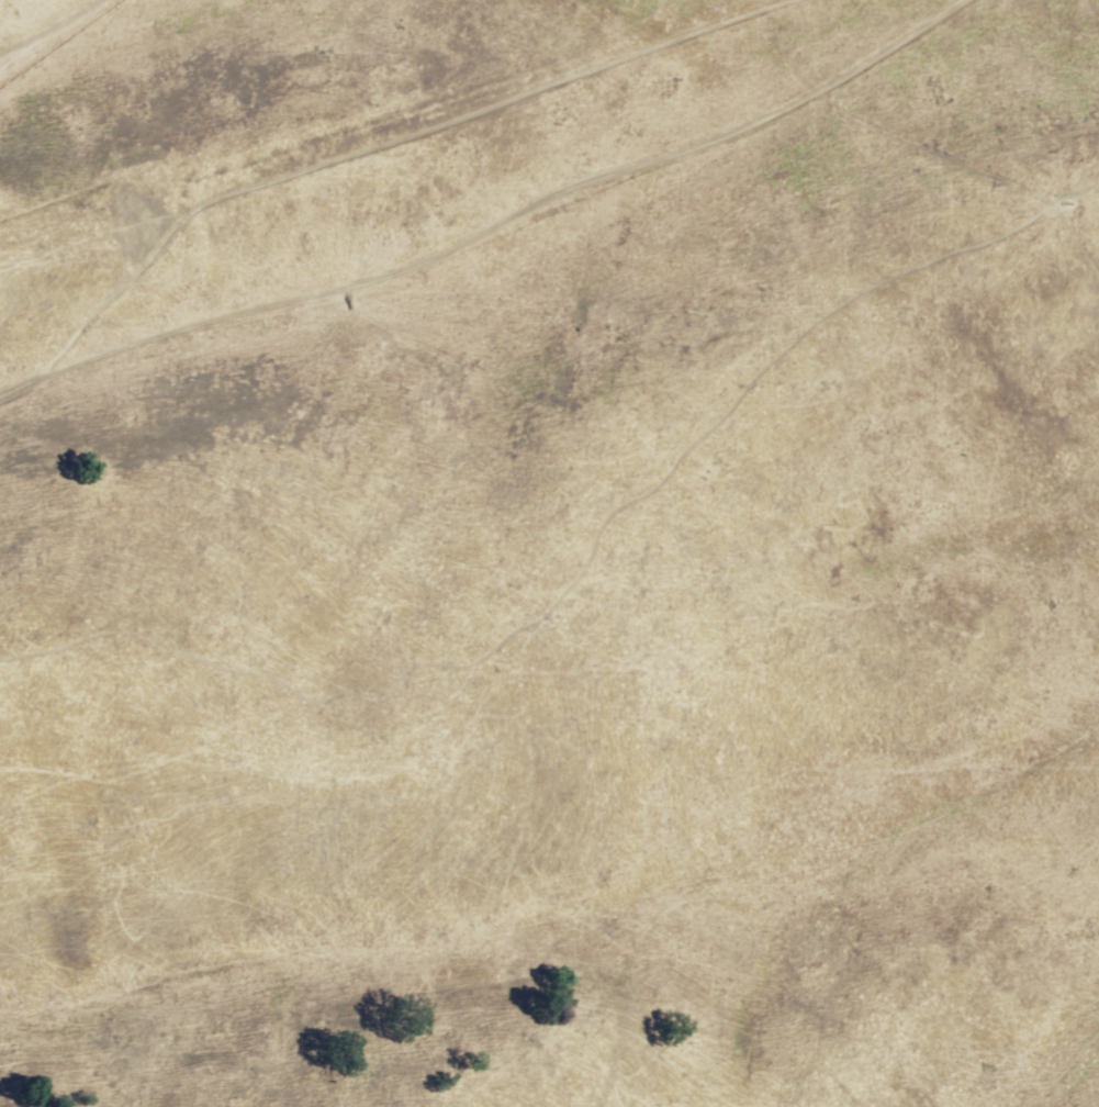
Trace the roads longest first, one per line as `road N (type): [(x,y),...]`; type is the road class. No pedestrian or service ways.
road 1 (track): [(785,0),(191,215),(40,369),(0,397)]

